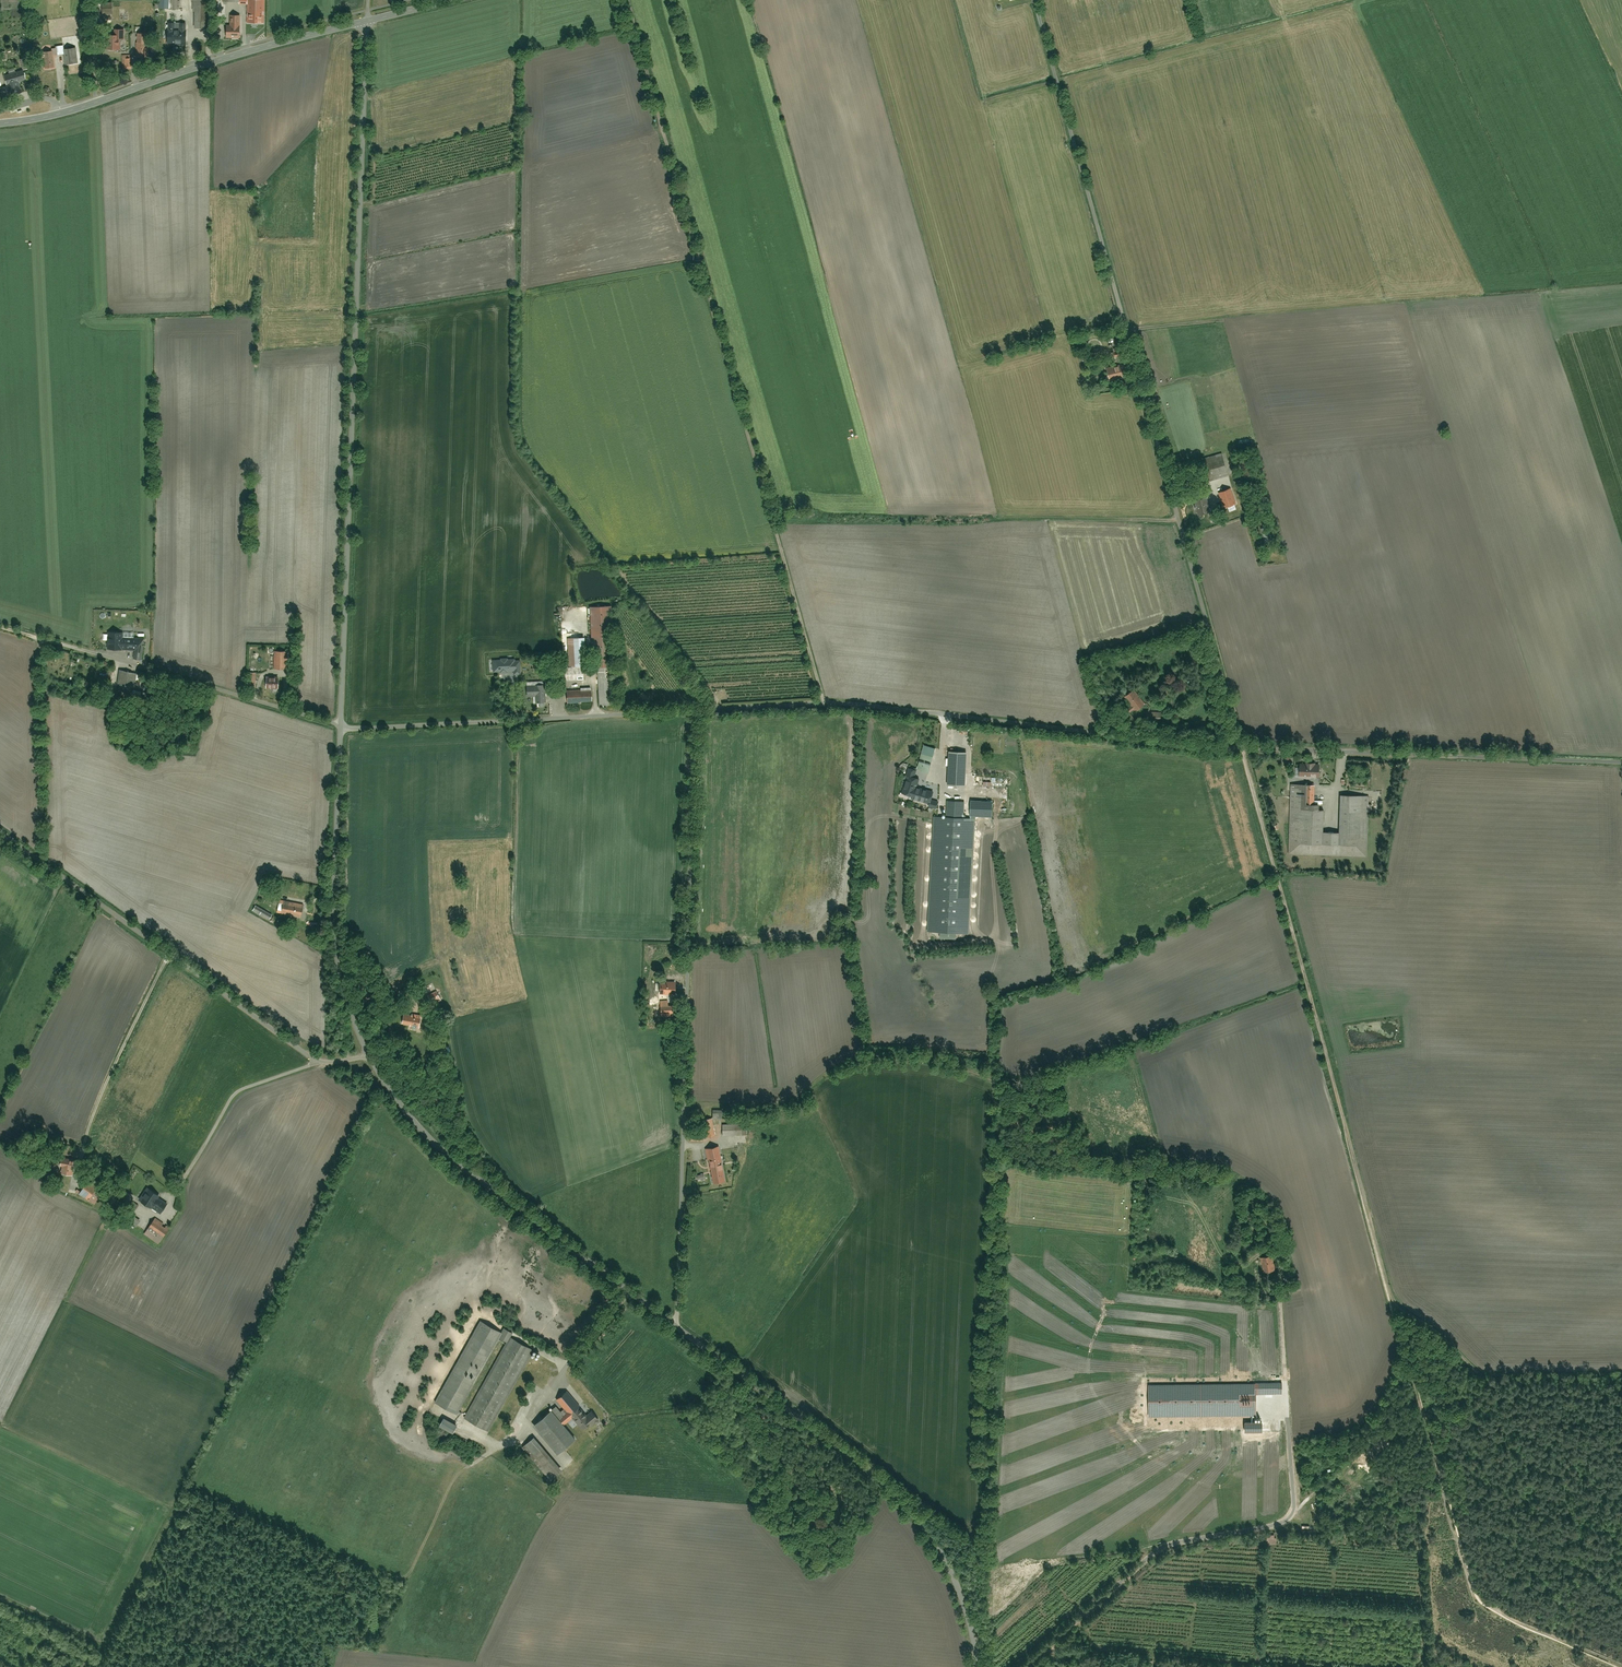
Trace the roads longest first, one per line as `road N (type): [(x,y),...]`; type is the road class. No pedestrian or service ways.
road 1 (residential): [(1241,748),(1034,0)]
road 2 (track): [(825,705),(628,0)]
road 3 (residential): [(367,21),(341,728)]
road 4 (residential): [(674,1326),(697,713)]
road 5 (track): [(1026,1666),(1155,1552),(1247,1535),(1295,1512),(1279,1284)]
road 6 (residential): [(697,713),(873,706),(1241,748)]
road 7 (unclassified): [(674,1326),(878,1477),(914,1513),(952,1572),(978,1666)]
road 8 (track): [(1347,1127),(1398,1304),(1561,1440),(1621,1460)]
road 9 (residential): [(368,1055),(312,1058),(0,838)]
road 10 (unclassified): [(368,1055),(434,1143),(674,1326)]
road 11 (track): [(1241,748),(1347,1127)]
road 12 (tertiary): [(367,21),(71,110),(0,124)]
road 13 (residential): [(1241,748),(1621,763)]
road 14 (track): [(334,1553),(358,1640),(375,1644),(458,1468),(495,1465),(518,1437)]
road 15 (residential): [(341,728),(697,713)]
road 16 (track): [(0,627),(341,728)]
road 17 (residential): [(341,728),(338,947),(368,1055)]
road 18 (track): [(171,957),(83,1144),(82,1179)]
road 19 (track): [(319,1061),(234,1096),(174,1197)]

